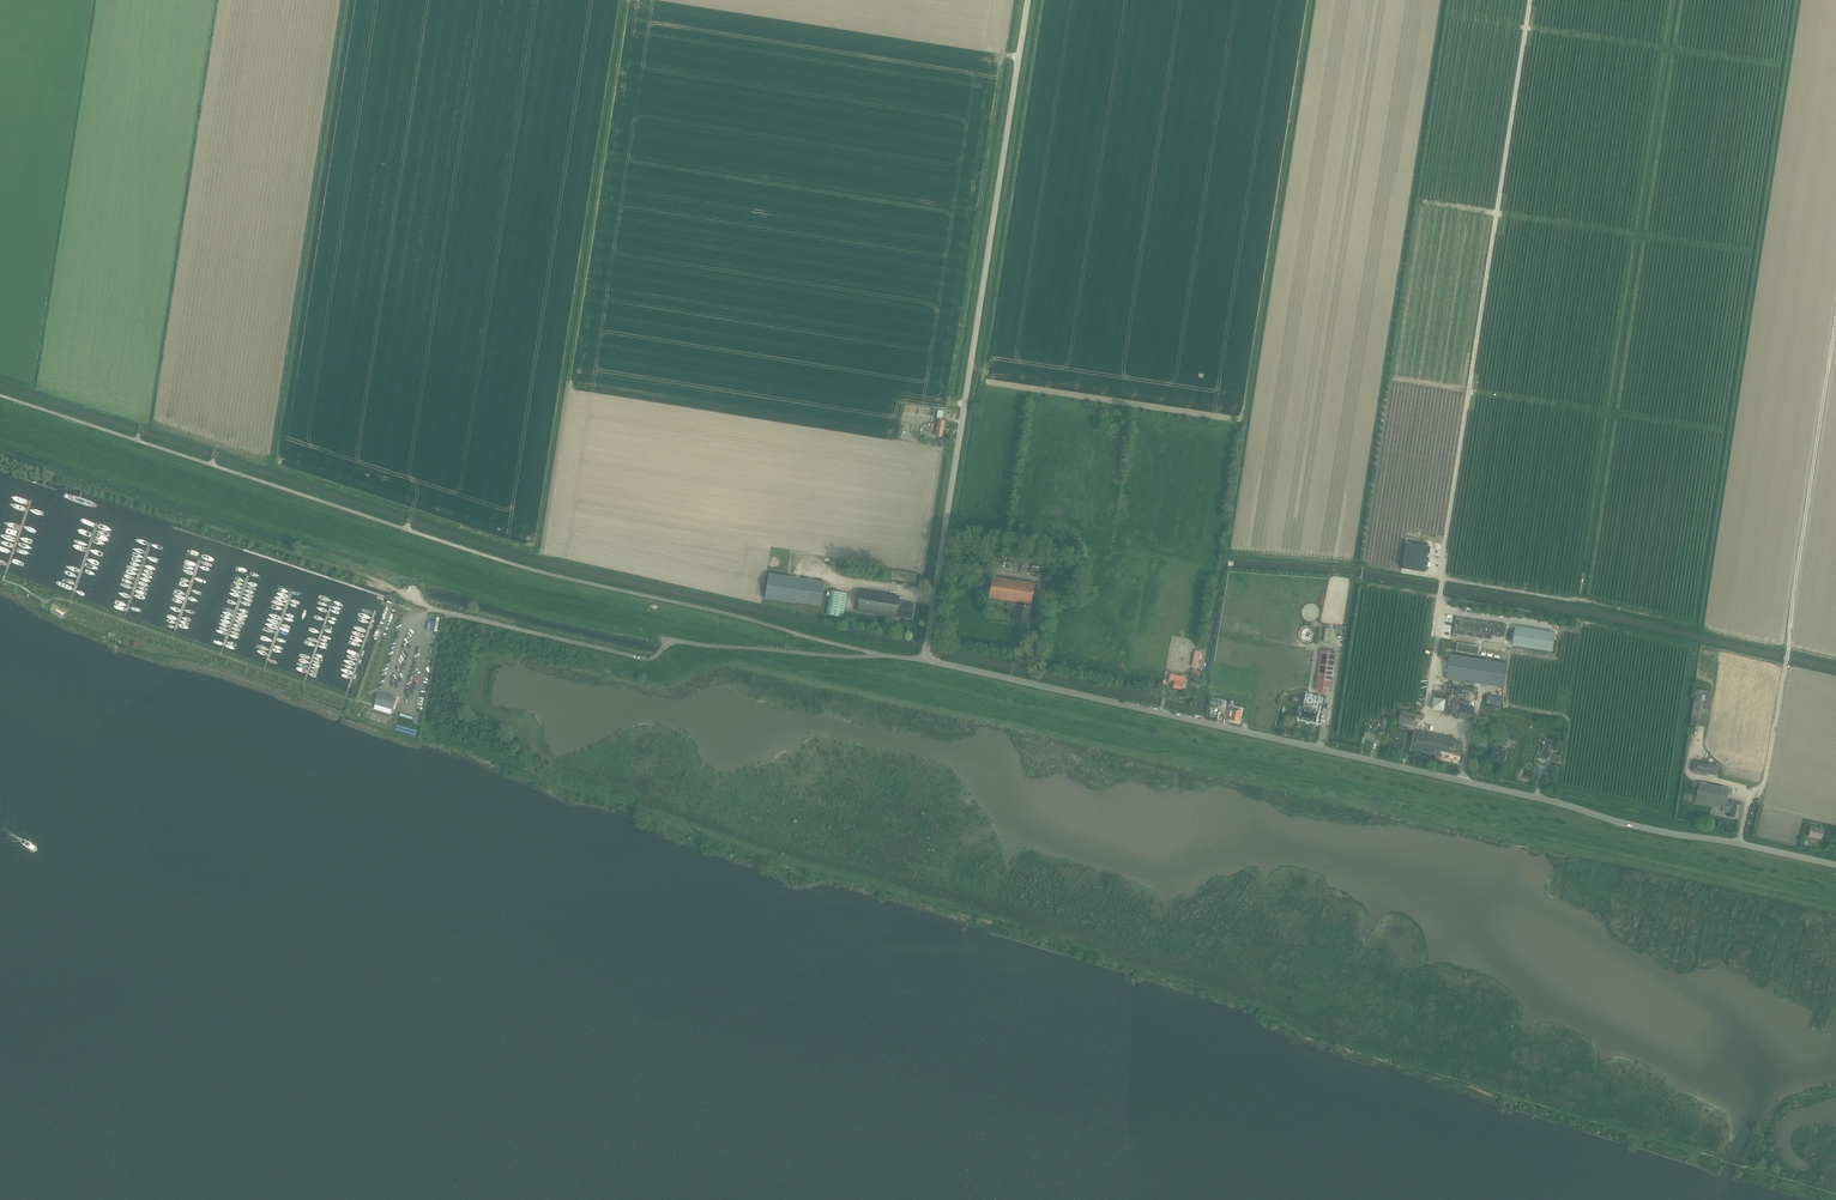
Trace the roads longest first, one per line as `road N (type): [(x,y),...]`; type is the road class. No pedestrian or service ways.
road 1 (unclassified): [(1835,865),(1655,831),(924,660)]
road 2 (unclassified): [(879,654),(533,569),(0,395)]
road 3 (track): [(756,648),(567,605),(0,411)]
road 4 (unclassified): [(924,660),(1027,0)]
road 5 (track): [(1748,797),(1763,786),(1787,661),(1835,318)]
road 6 (unclassified): [(879,654),(678,641),(642,658),(449,615)]

